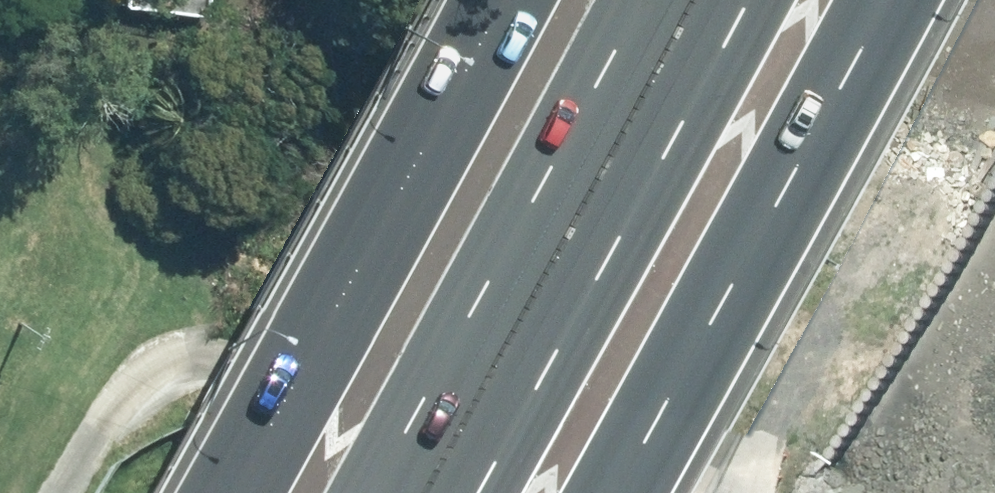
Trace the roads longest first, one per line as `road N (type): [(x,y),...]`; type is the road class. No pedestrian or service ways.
road 1 (motorway): [(431,492),(702,0)]
road 2 (motorway): [(235,492),(506,0)]
road 3 (motorway): [(894,0),(624,492)]

